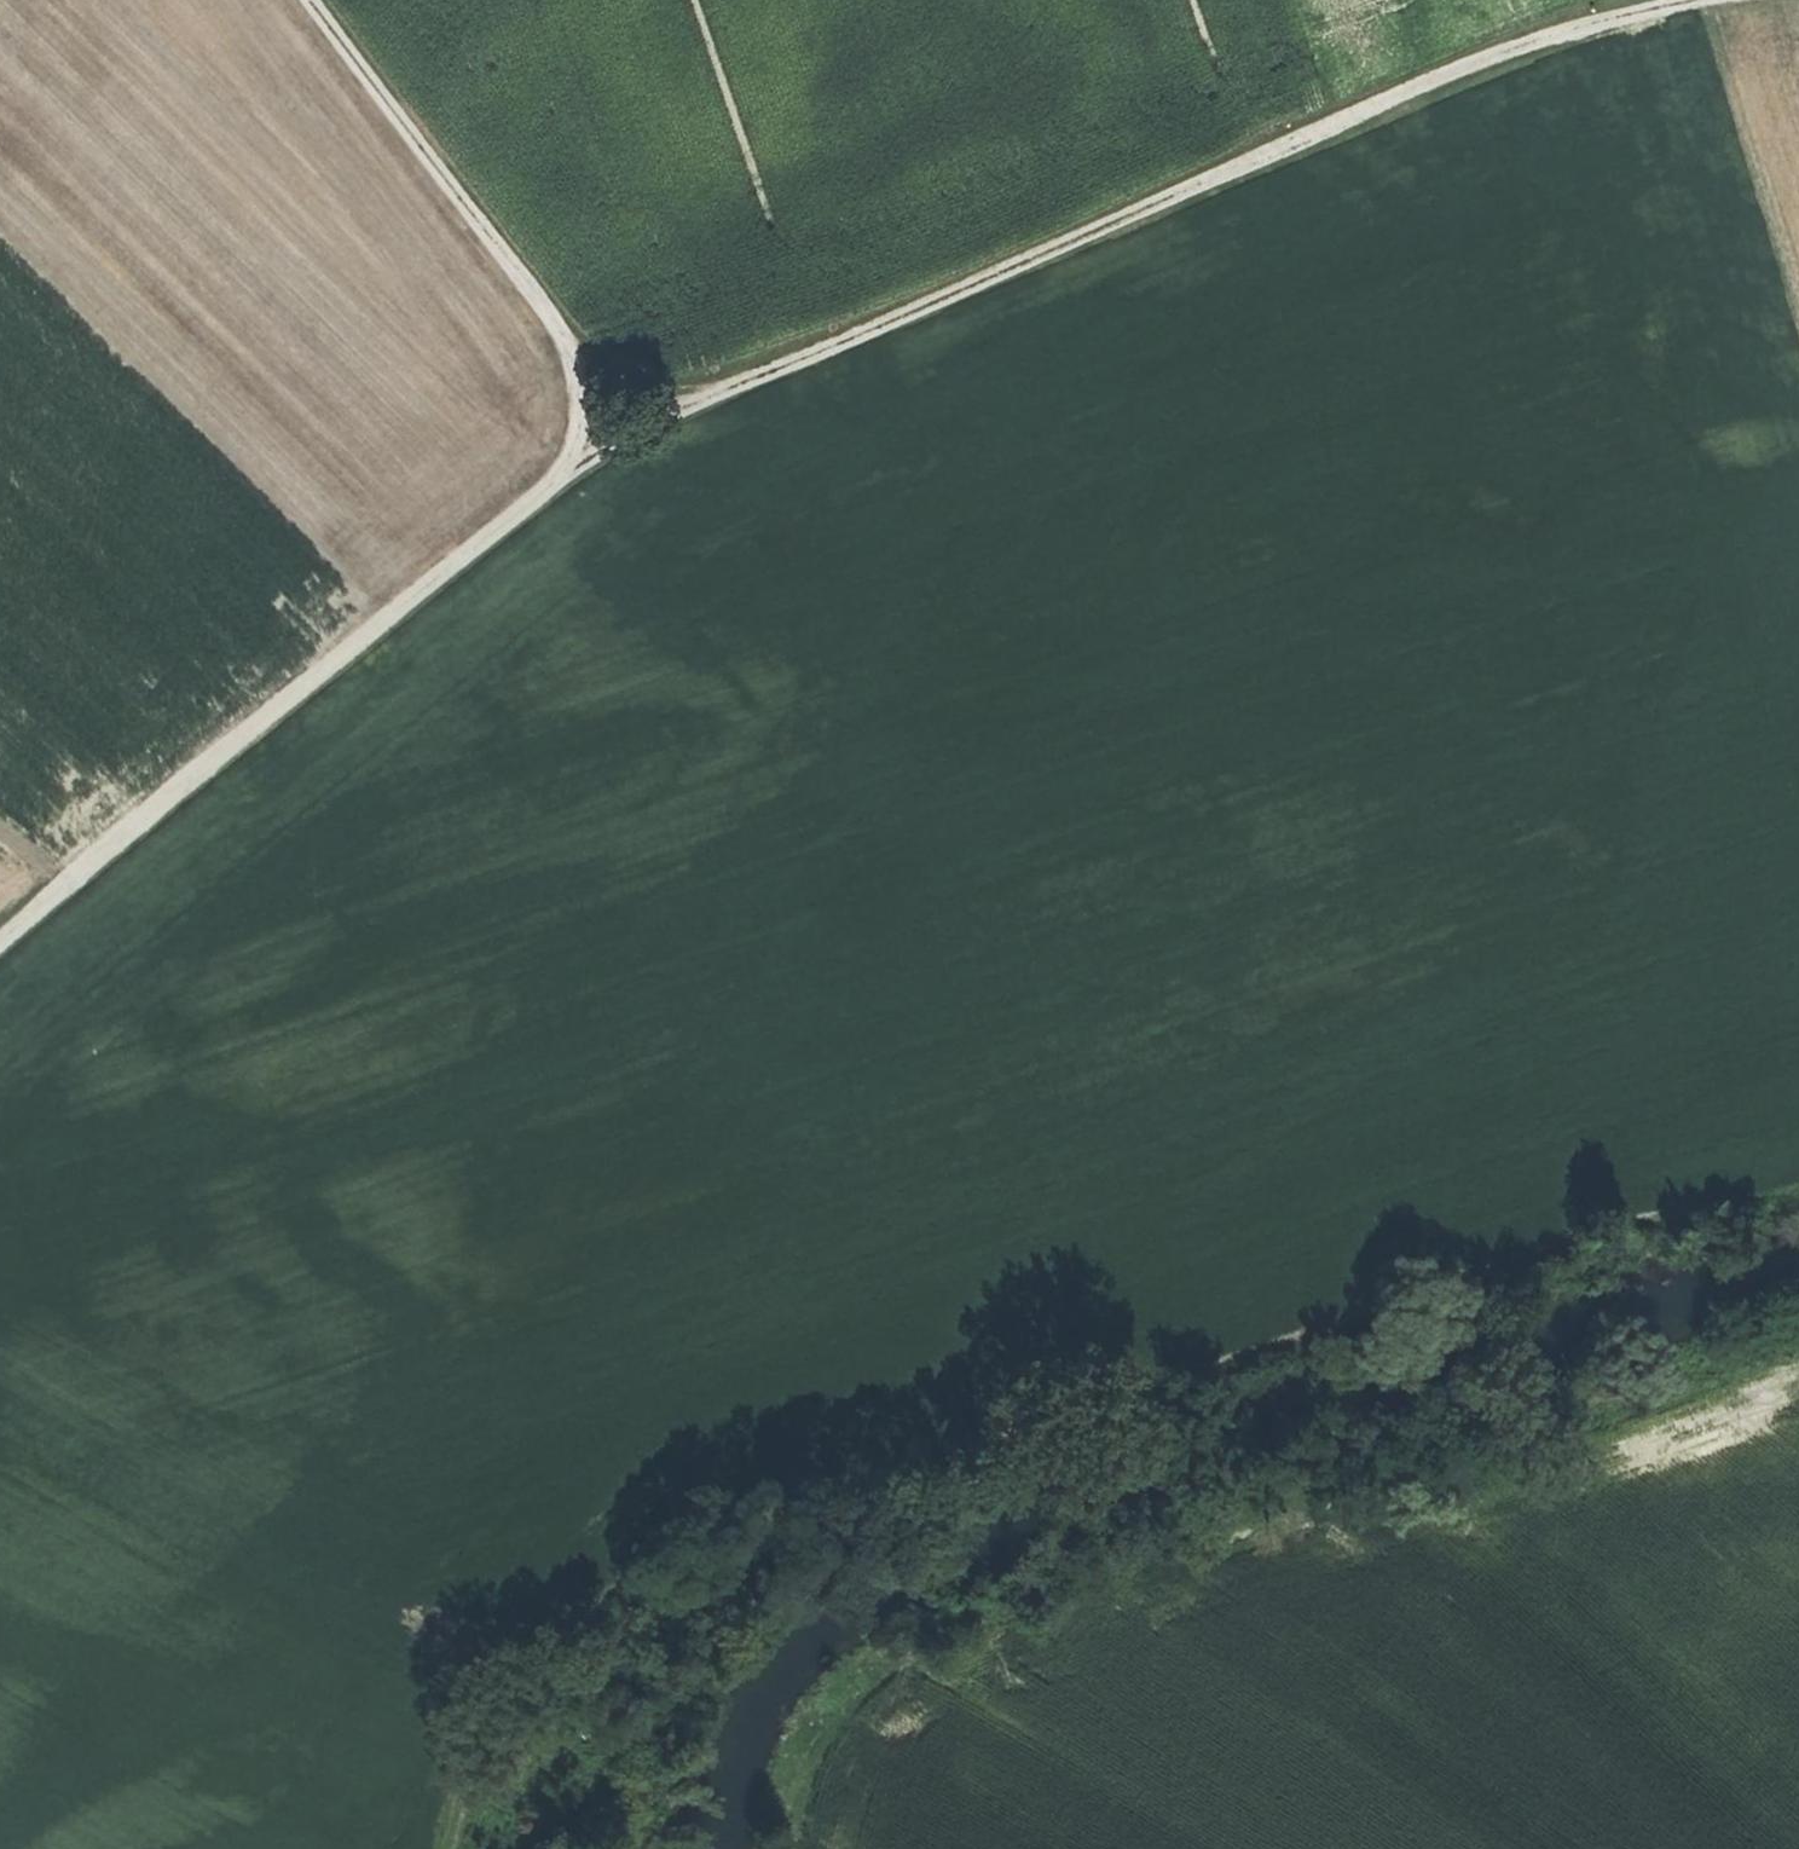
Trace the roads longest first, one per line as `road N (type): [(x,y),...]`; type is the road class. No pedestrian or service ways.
road 1 (track): [(0,938),(589,442),(1540,32),(1748,0)]
road 2 (track): [(309,0),(565,342),(583,394),(589,442)]

